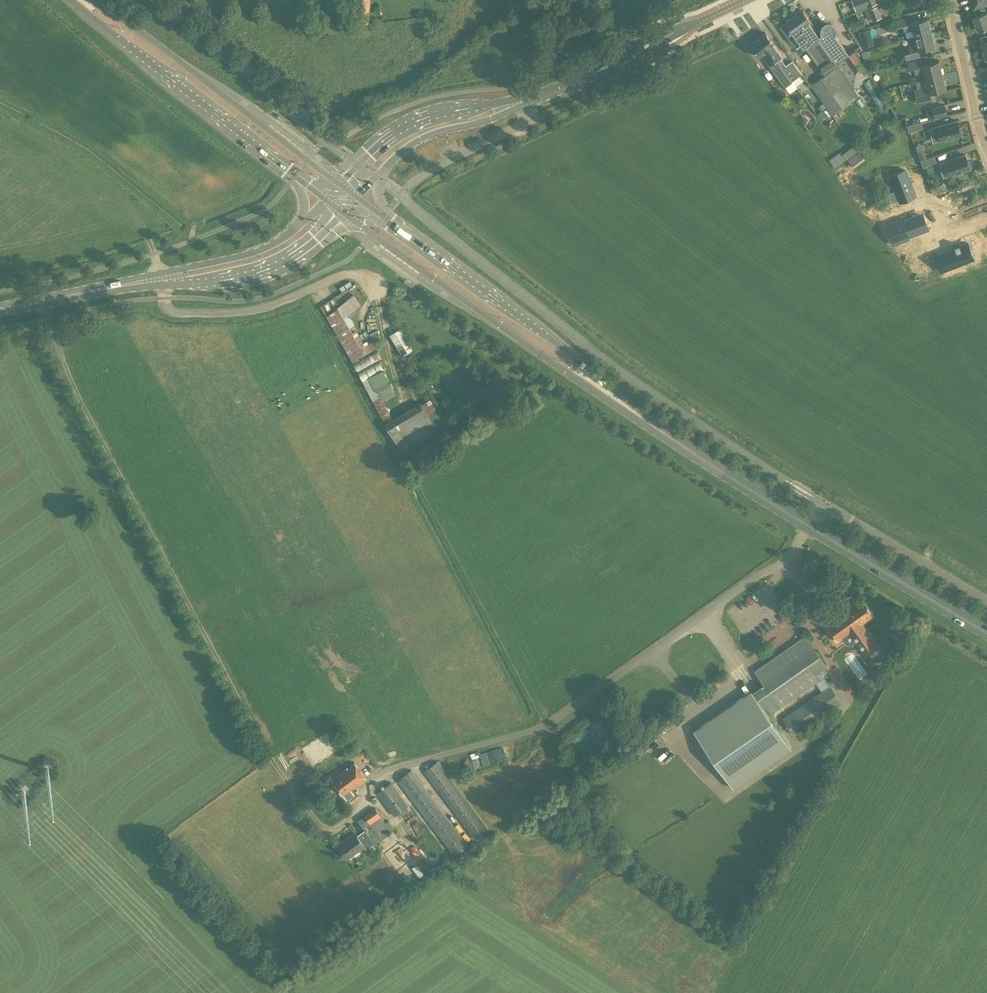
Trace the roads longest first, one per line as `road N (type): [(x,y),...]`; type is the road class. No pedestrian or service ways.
road 1 (primary): [(345,215),(684,447)]
road 2 (primary): [(684,447),(358,199)]
road 3 (primary): [(73,0),(325,200)]
road 4 (primary): [(339,185),(89,0)]
road 5 (unclassified): [(986,600),(825,504),(810,527)]
road 6 (secondary): [(526,100),(405,127),(339,185)]
road 7 (primary): [(986,633),(810,527)]
road 8 (primary): [(162,279),(221,281),(267,270),(345,215)]
road 9 (secondary): [(358,199),(416,142),(490,121),(526,100)]
road 10 (primary): [(325,200),(285,238),(254,253),(162,279)]
road 11 (primary): [(0,308),(162,279)]
road 12 (residential): [(986,150),(947,0)]
road 13 (primary): [(810,527),(684,447)]

